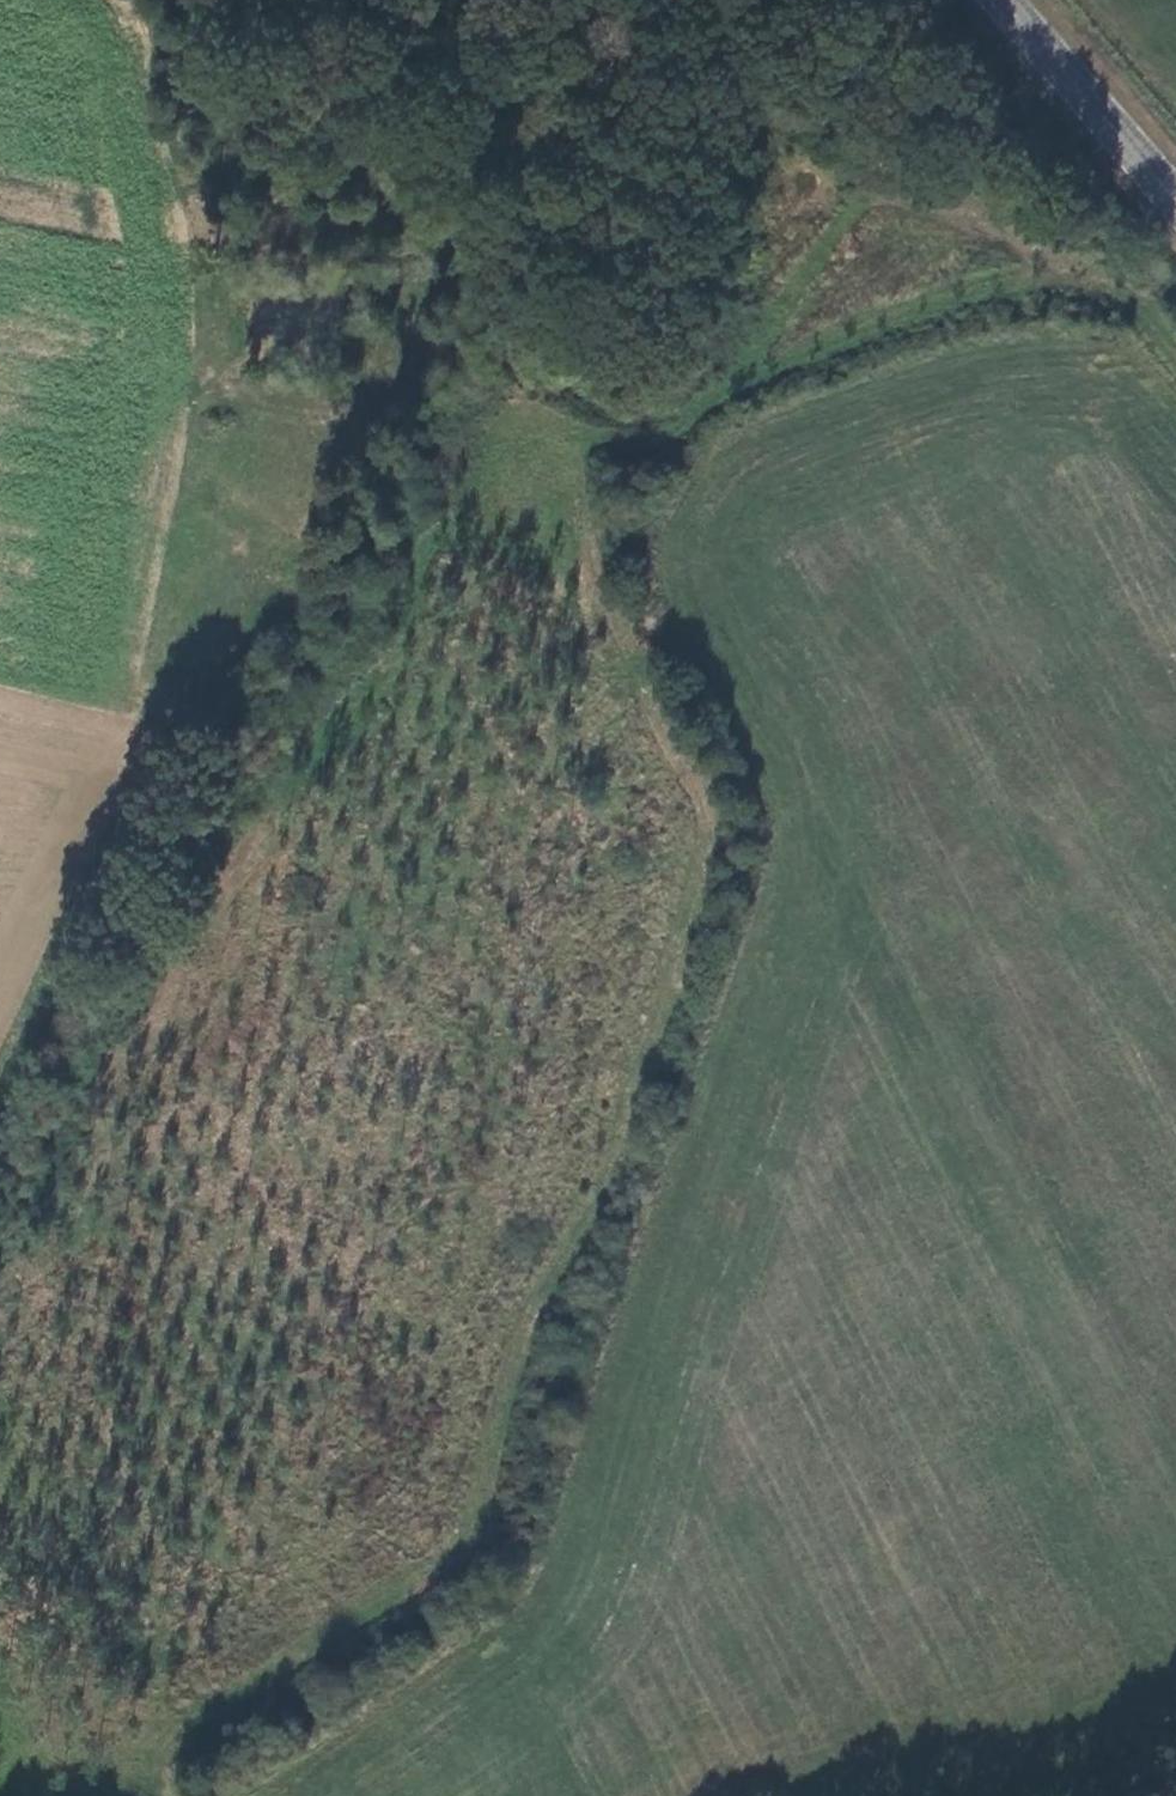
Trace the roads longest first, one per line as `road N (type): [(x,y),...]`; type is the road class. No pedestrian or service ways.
road 1 (secondary): [(1175,207),(998,0)]

